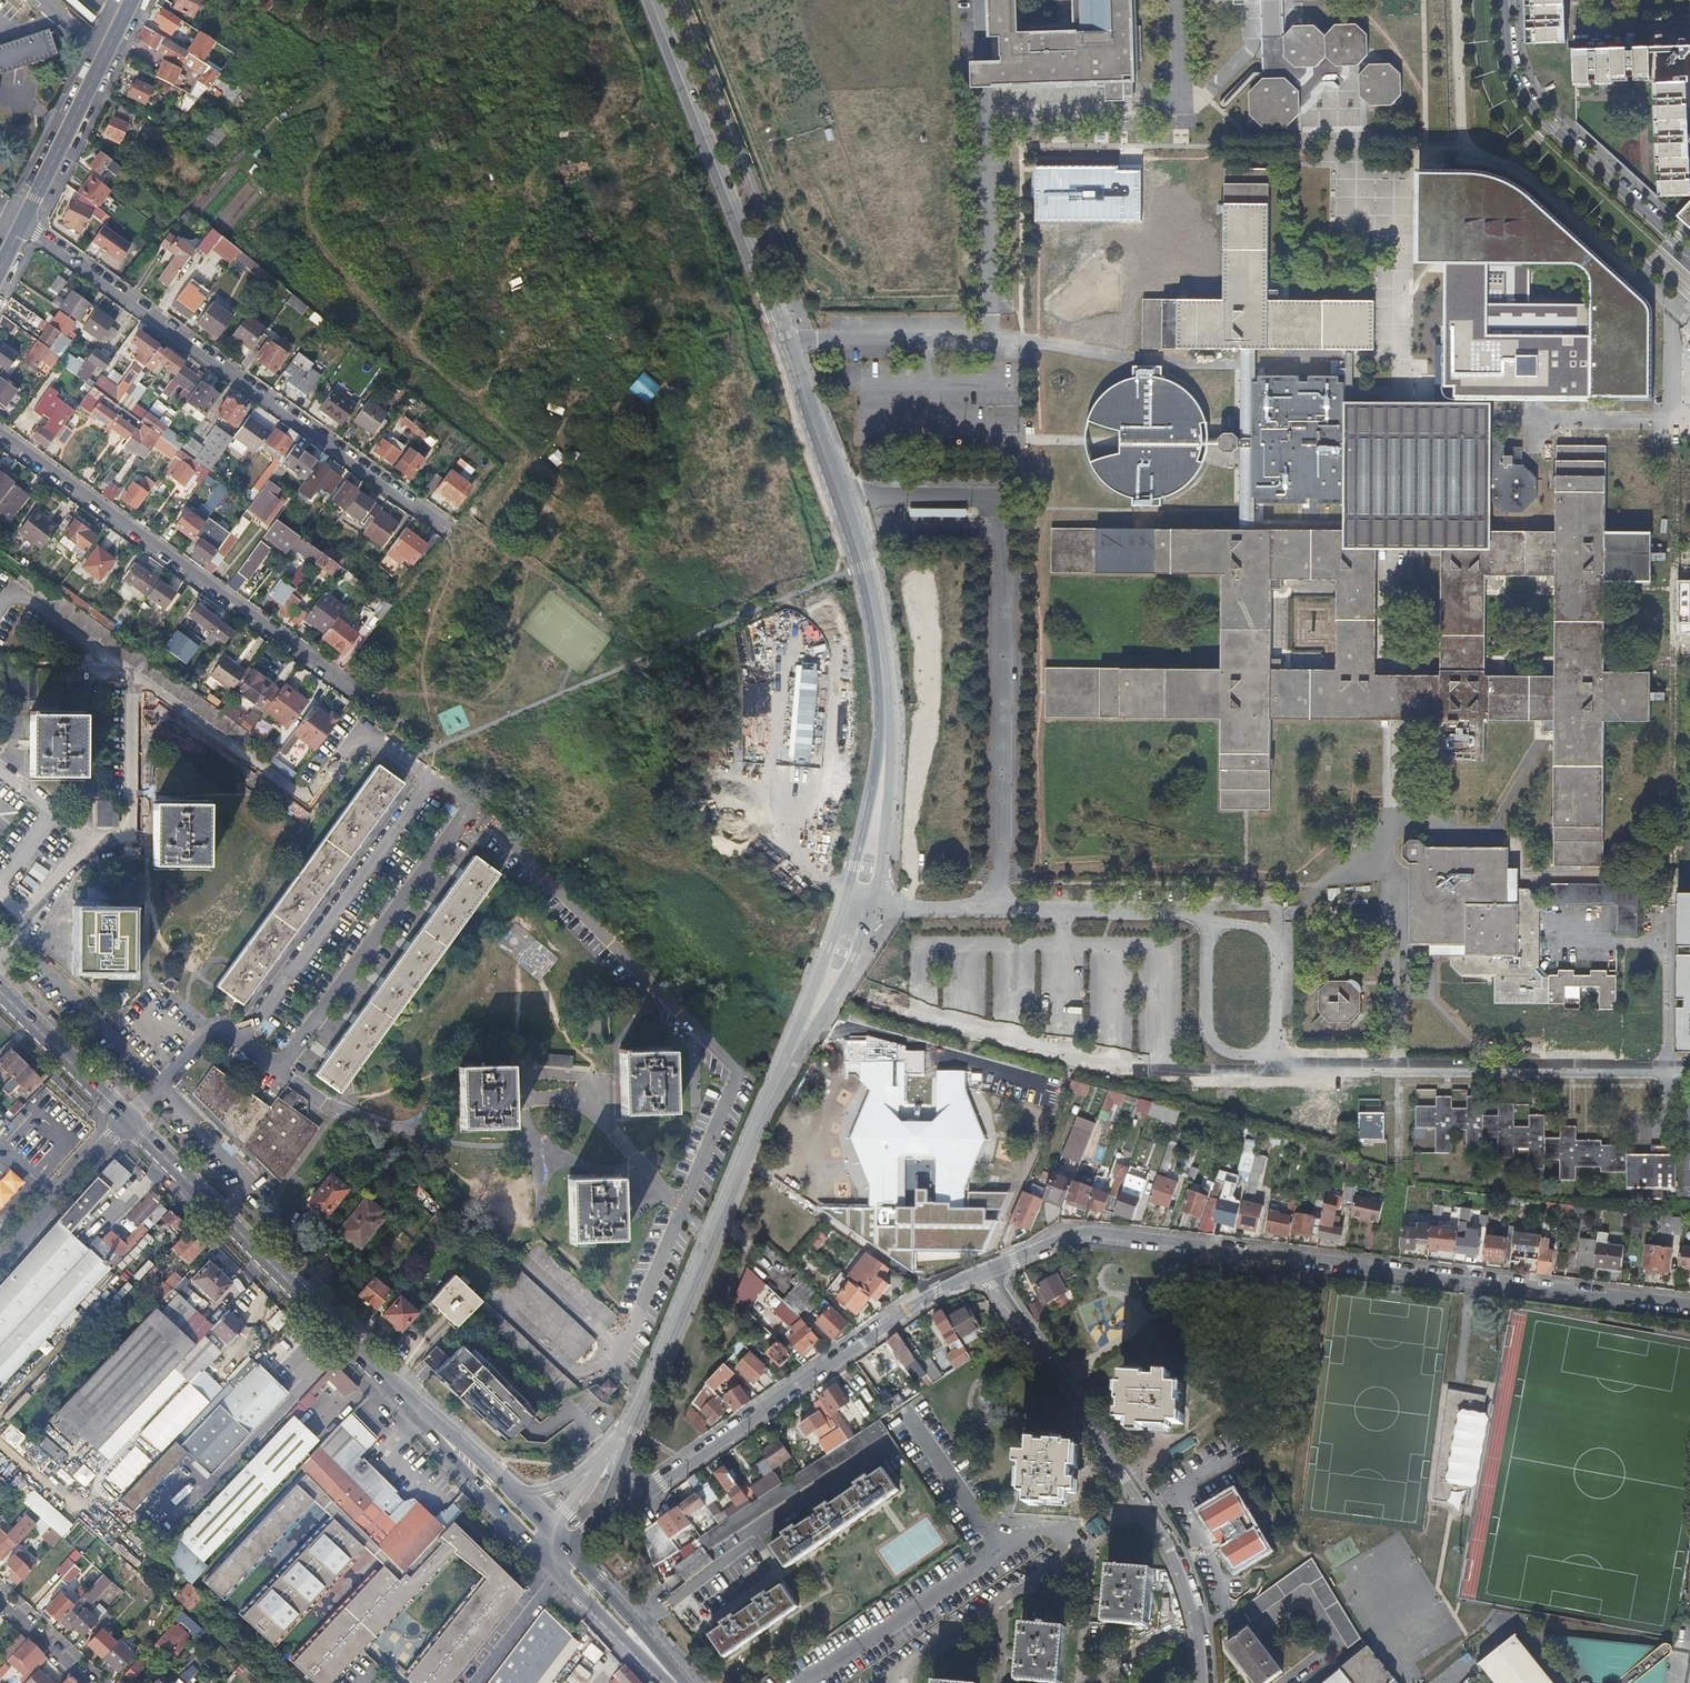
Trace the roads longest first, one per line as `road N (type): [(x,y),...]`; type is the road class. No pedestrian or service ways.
road 1 (residential): [(986,1271),(1092,1235),(1689,1306)]
road 2 (residential): [(451,531),(23,222)]
road 3 (residential): [(1203,1682),(1192,1605),(1173,1554),(986,1271)]
road 4 (tertiary): [(770,1104),(854,955),(871,906),(892,805),(890,685)]
road 5 (residential): [(356,692),(0,436)]
road 6 (tertiary): [(890,685),(857,866),(770,1104)]
road 7 (primary): [(128,1120),(421,1415)]
road 8 (residential): [(643,1491),(928,1297),(986,1271)]
road 9 (tertiary): [(885,636),(856,495),(769,289)]
road 10 (tertiary): [(769,289),(885,636)]
road 11 (residential): [(1505,0),(1514,72),(1536,109),(1689,251)]
road 12 (tertiary): [(770,1104),(648,1396)]
road 13 (tertiary): [(652,0),(769,289)]
road 14 (tertiary): [(23,222),(134,0)]
road 15 (residential): [(0,1260),(128,1120)]
road 16 (primary): [(0,991),(128,1120)]
road 17 (primary): [(421,1415),(535,1546)]
road 18 (primary): [(681,1682),(573,1552)]
road 19 (primary): [(560,1572),(674,1682)]
road 20 (residential): [(477,1682),(560,1572)]
road 21 (tertiary): [(627,1429),(556,1485),(509,1486)]
road 22 (tertiary): [(627,1429),(552,1529)]
road 23 (residential): [(89,1682),(0,1601)]

